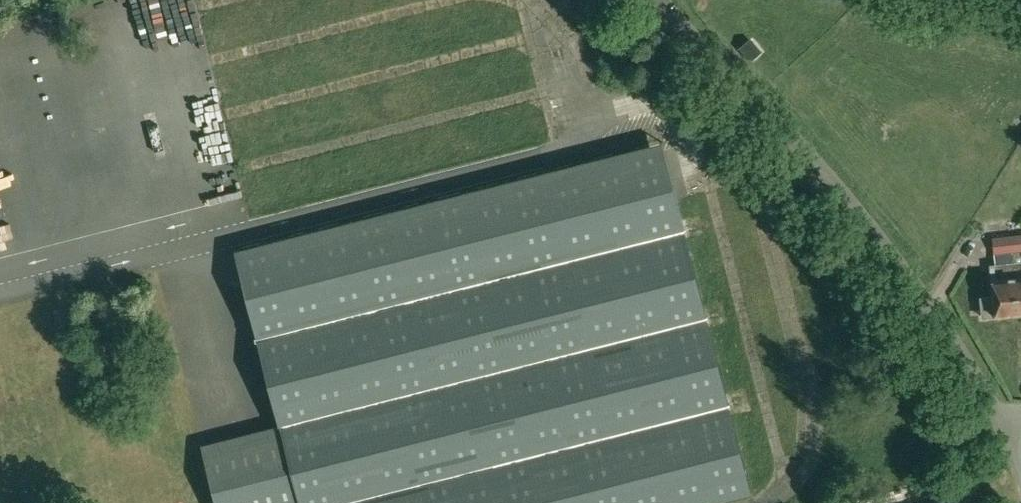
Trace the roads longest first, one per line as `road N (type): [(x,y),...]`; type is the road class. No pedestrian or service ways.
road 1 (unclassified): [(657,0),(886,247),(1018,449)]

